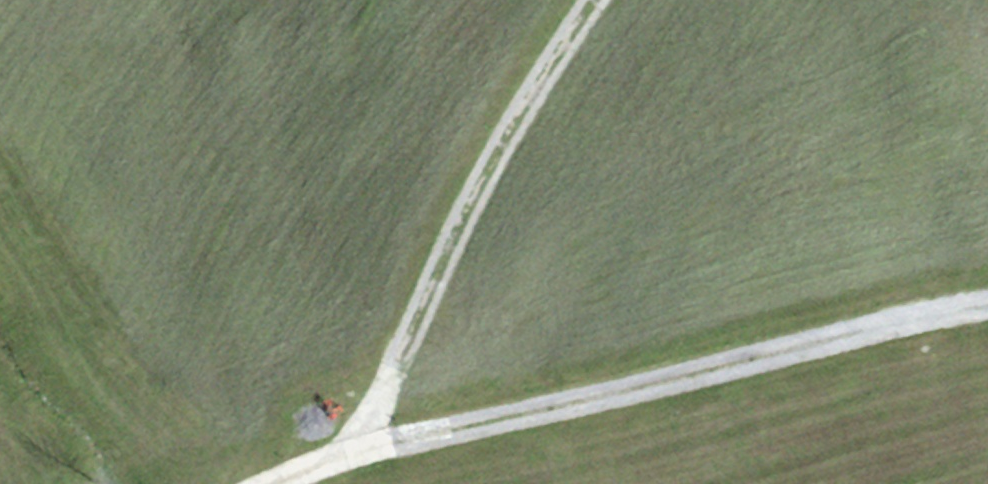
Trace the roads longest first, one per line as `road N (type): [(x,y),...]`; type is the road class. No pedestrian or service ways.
road 1 (track): [(274,483),(358,451),(987,303)]
road 2 (track): [(358,451),(504,138),(594,0)]

